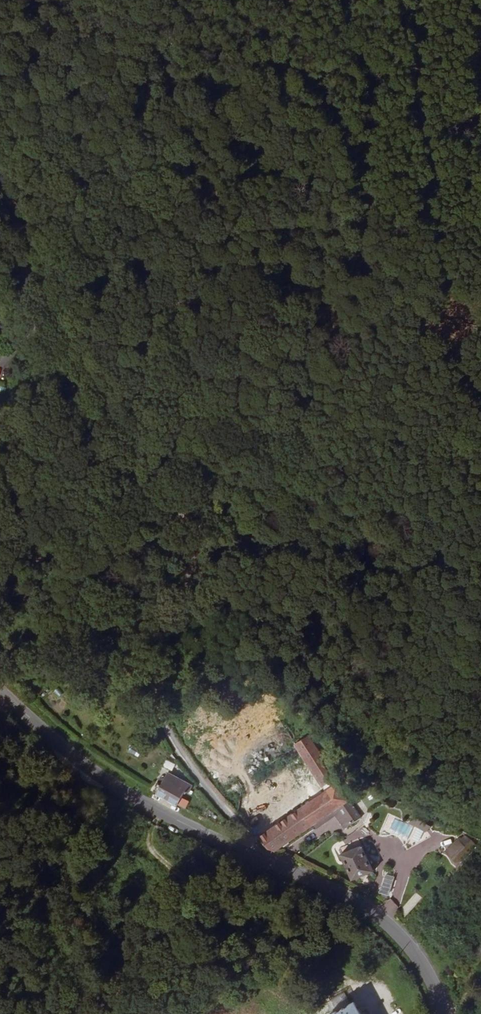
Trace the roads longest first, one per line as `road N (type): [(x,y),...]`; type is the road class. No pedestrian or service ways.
road 1 (residential): [(131,422),(169,487),(182,565),(158,649),(168,727),(243,841)]
road 2 (tertiary): [(0,692),(105,783),(243,841)]
road 3 (tertiary): [(243,841),(330,880),(394,927),(424,959),(448,1013)]

